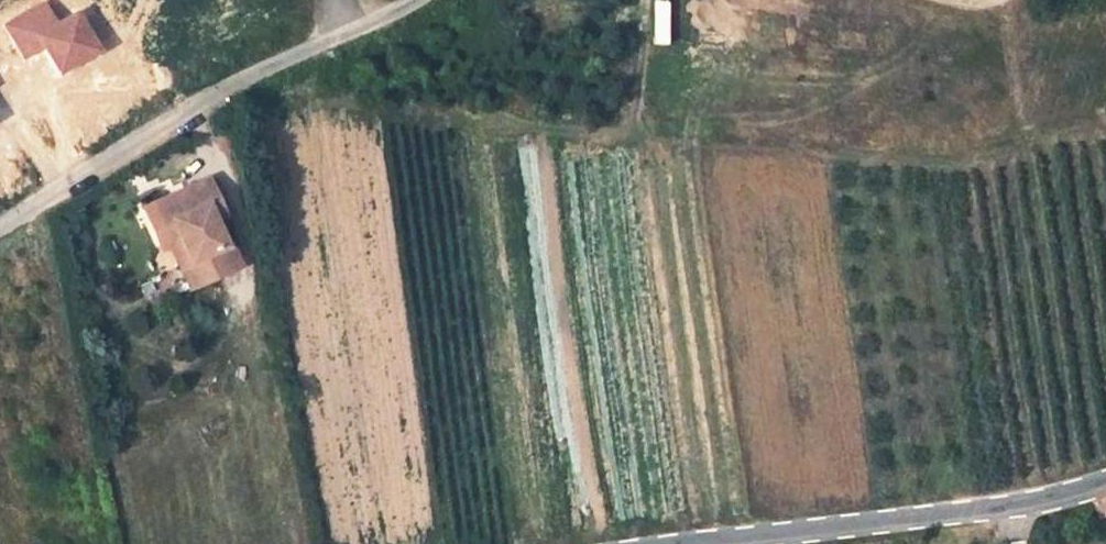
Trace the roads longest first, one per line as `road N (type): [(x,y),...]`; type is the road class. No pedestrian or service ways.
road 1 (track): [(0,225),(202,102),(410,0)]
road 2 (unclassified): [(751,543),(1015,512),(1105,481)]

